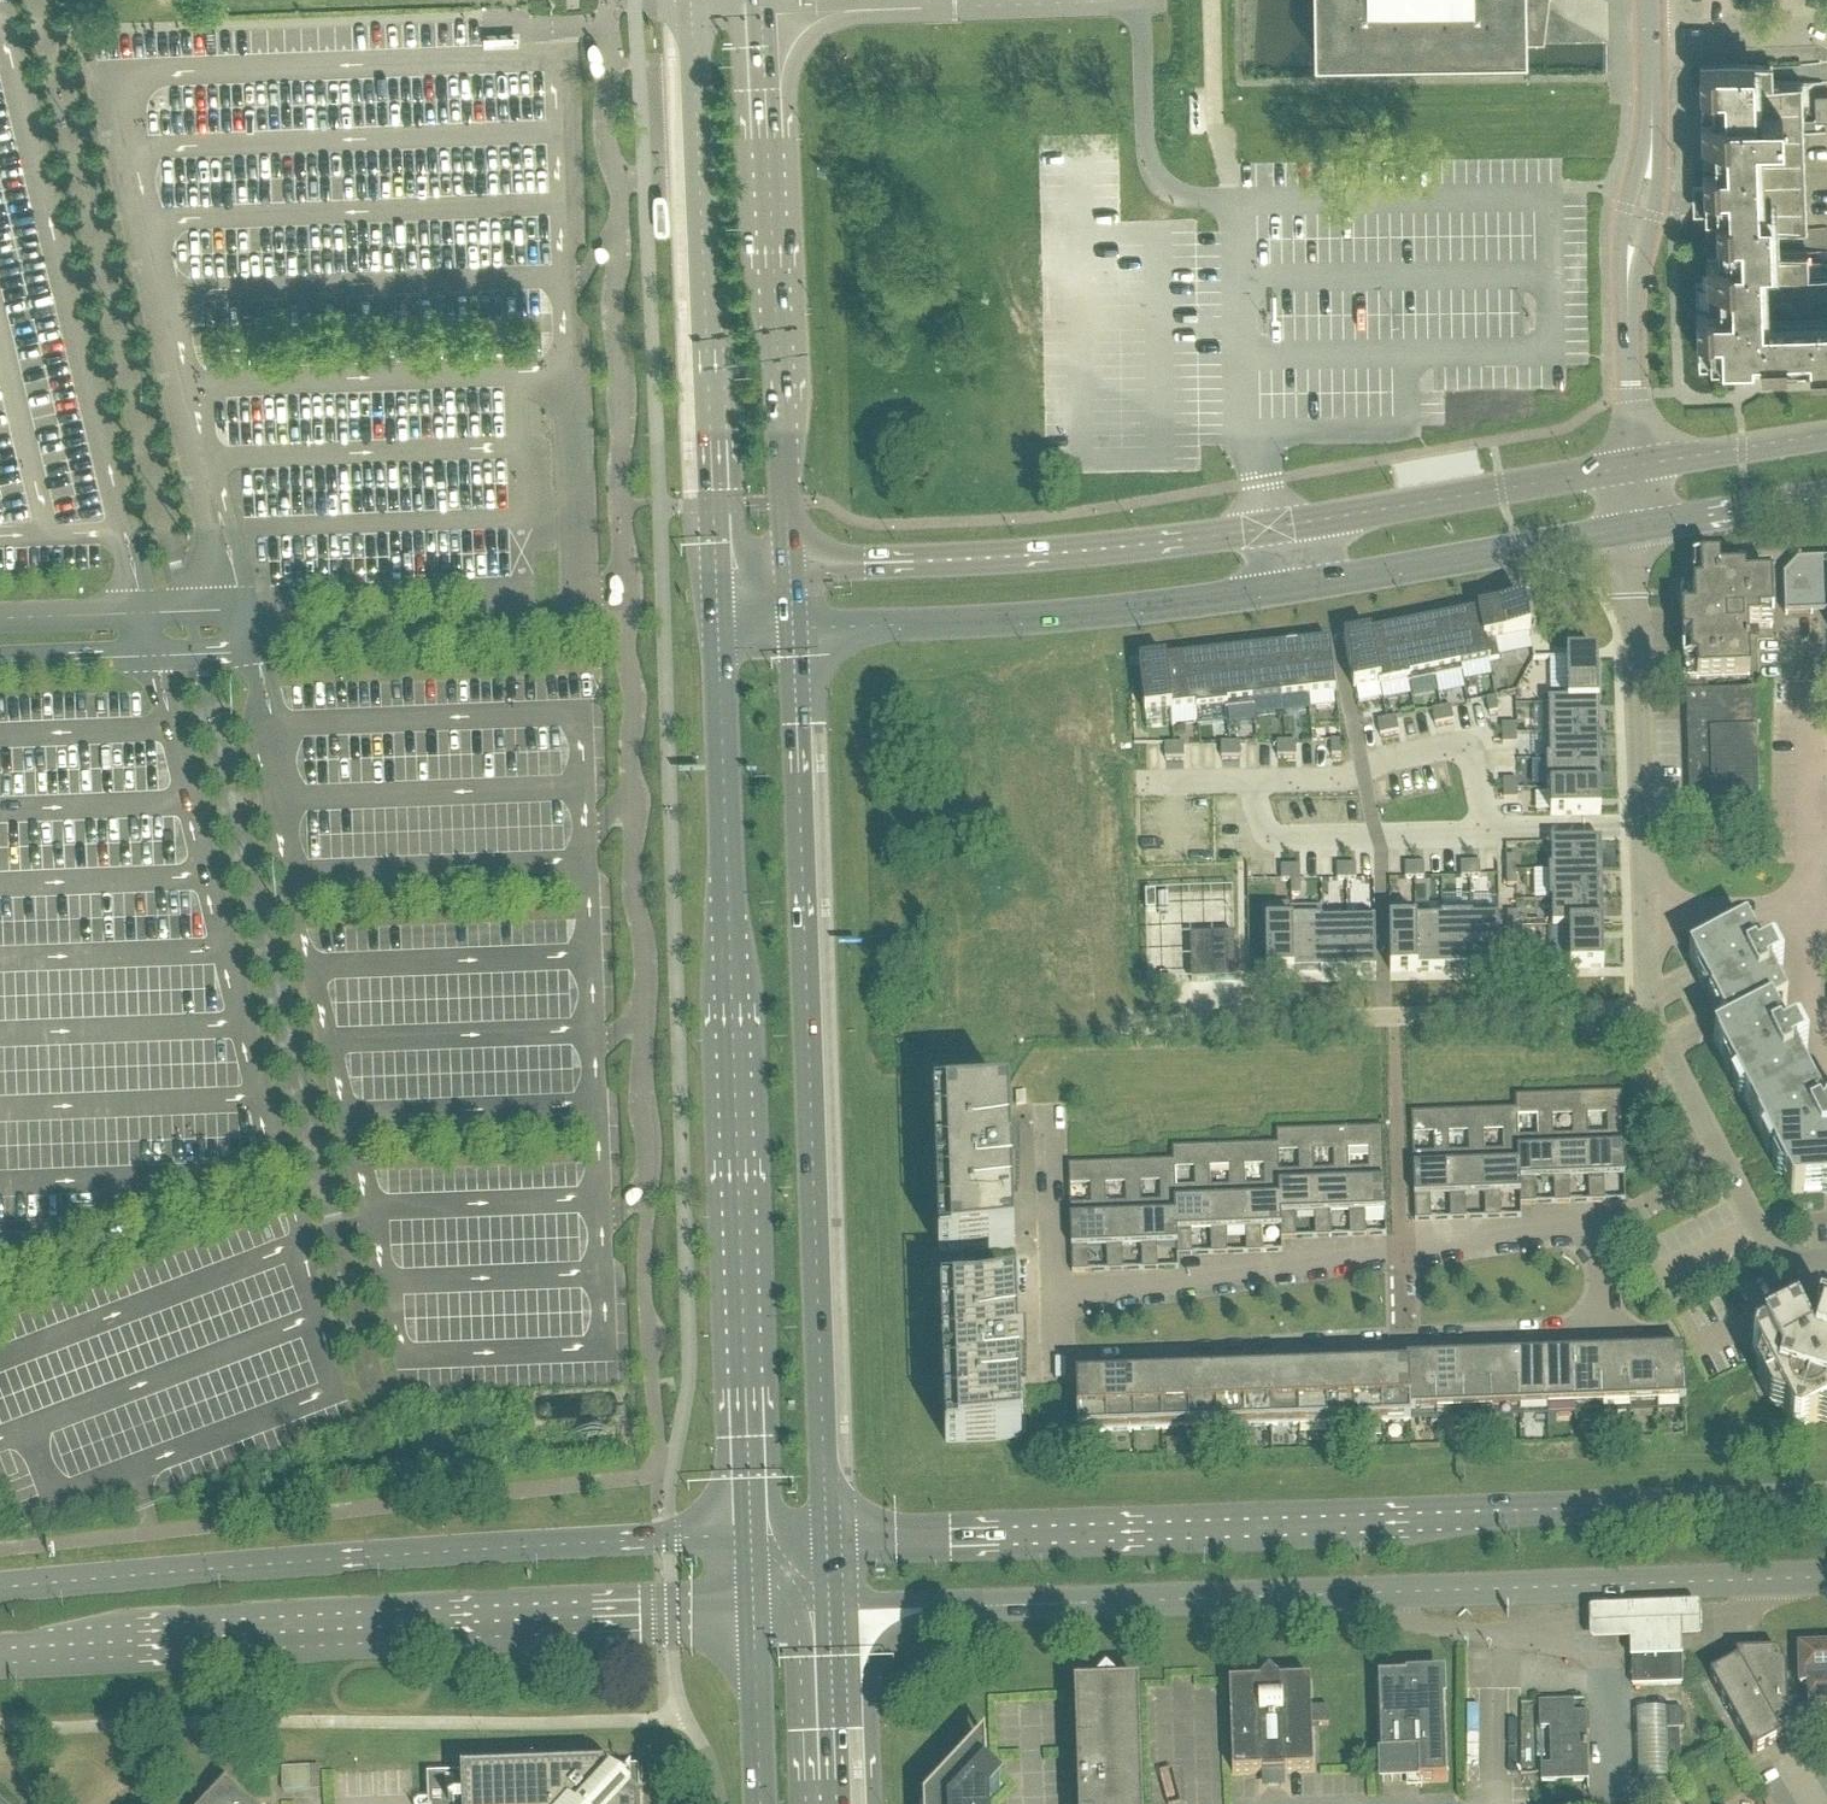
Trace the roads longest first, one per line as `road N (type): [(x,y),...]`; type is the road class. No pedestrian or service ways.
road 1 (secondary): [(1826,1511),(826,1535)]
road 2 (secondary): [(826,1535),(793,635)]
road 3 (secondary): [(719,638),(752,1537)]
road 4 (secondary): [(962,1608),(1826,1571)]
road 5 (tertiary): [(1636,468),(1189,541),(790,568)]
road 6 (tertiary): [(793,635),(1050,623),(1637,530)]
road 7 (tertiary): [(0,1650),(754,1615)]
road 8 (tertiary): [(752,1537),(422,1554),(0,1590)]
road 9 (residential): [(1055,1301),(1058,1364),(1360,1354),(1605,1334),(1602,1249),(1593,1222)]
road 10 (secondary): [(690,0),(716,573)]
road 11 (secondary): [(790,568),(760,0)]
road 12 (residential): [(1593,1222),(1055,1301)]
road 13 (residential): [(1104,1029),(1645,1011)]
road 14 (unclassified): [(1636,468),(1629,270),(1652,161),(1652,0)]
road 15 (residential): [(1252,783),(1339,782),(1387,758),(1461,745),(1473,759),(1487,835)]
road 16 (unclassified): [(1643,830),(1637,530)]
road 17 (residential): [(1487,835),(1279,841),(1264,828),(1252,783)]
road 18 (secondary): [(876,1803),(875,1668),(907,1629),(962,1608)]
road 19 (tertiary): [(1826,438),(1636,468)]
road 20 (tertiary): [(1637,530),(1826,499)]
road 21 (secondary): [(837,1803),(830,1612)]
road 22 (residential): [(1049,1112),(1055,1301)]
road 23 (secondary): [(754,1615),(762,1803)]
road 24 (unclassified): [(1645,1011),(1643,830)]
road 25 (unclassified): [(1726,1168),(1645,1011)]
road 26 (residential): [(1643,830),(1487,835)]
road 27 (unclassified): [(1826,1262),(1792,1262),(1766,1245),(1726,1168)]
road 28 (residential): [(1726,1168),(1634,1215),(1593,1222)]
road 29 (secondary): [(830,1612),(962,1608)]

